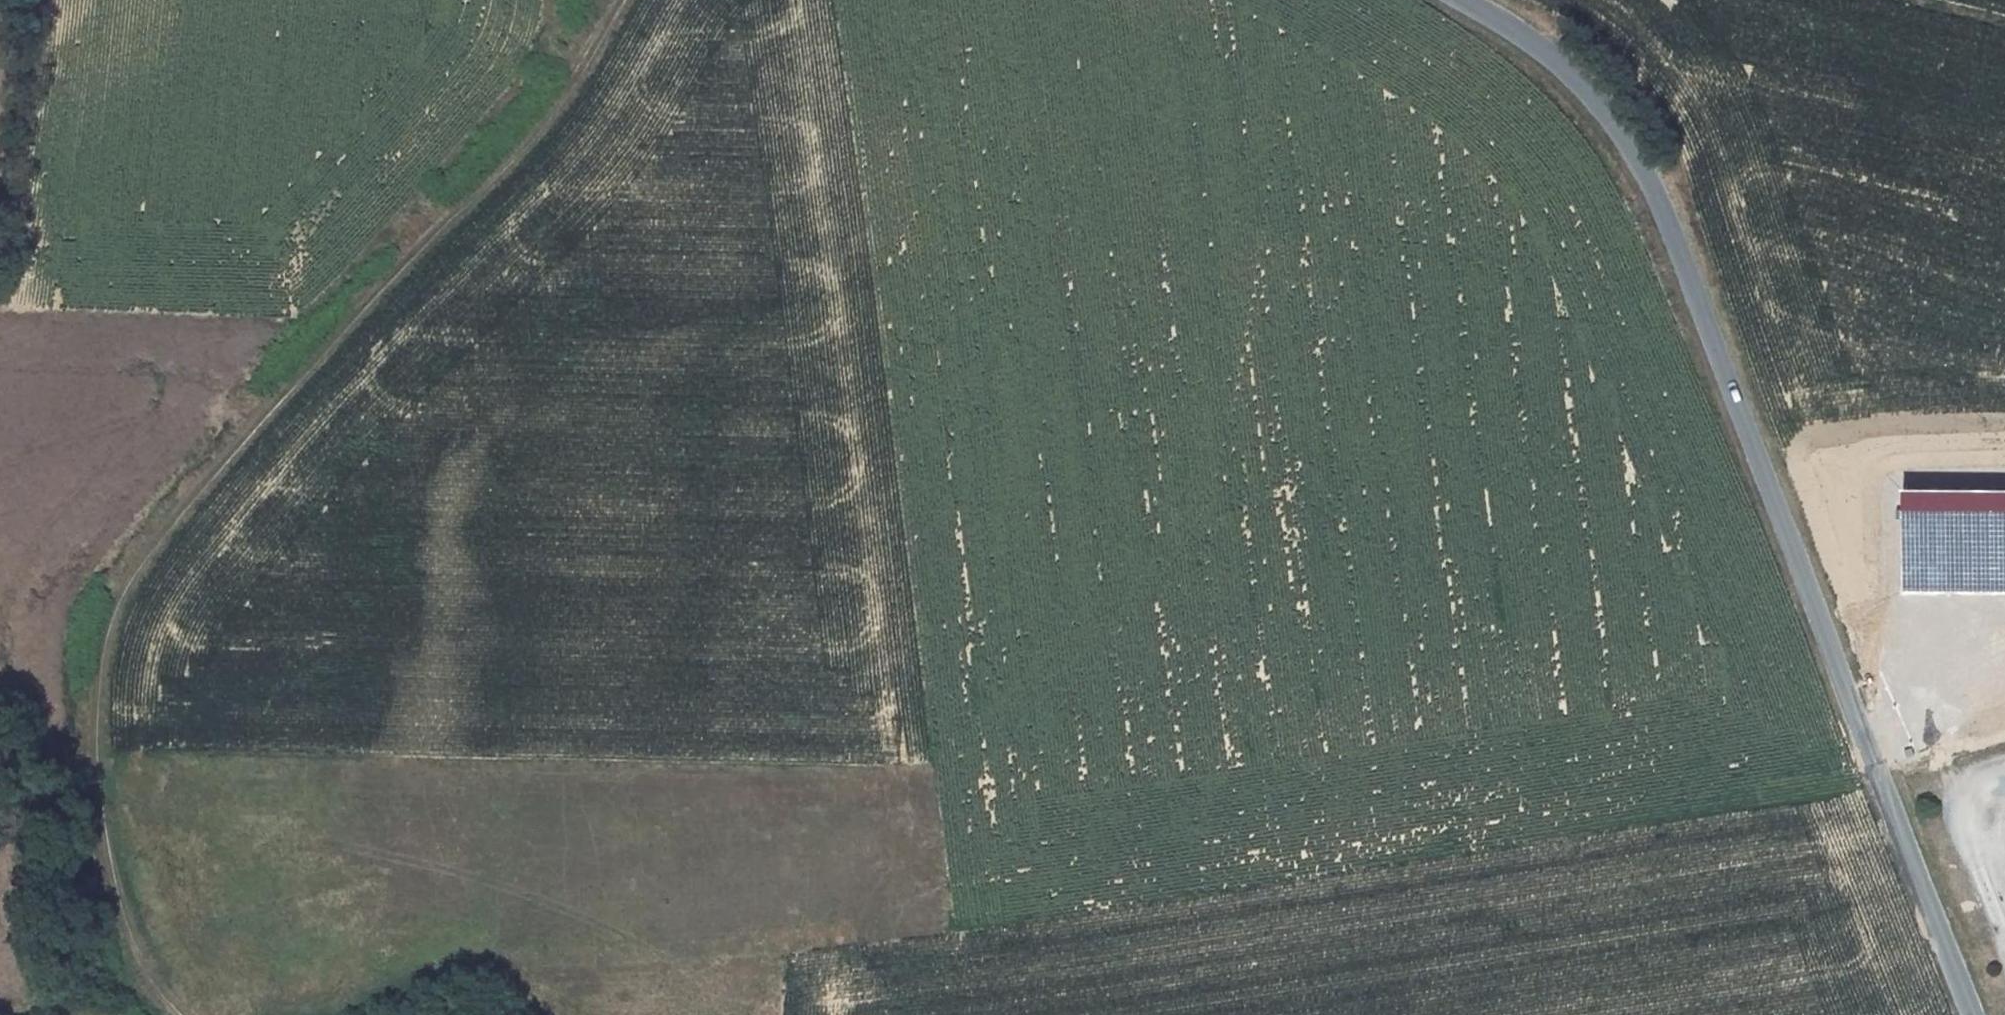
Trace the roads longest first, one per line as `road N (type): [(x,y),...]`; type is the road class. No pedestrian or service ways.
road 1 (track): [(616,0),(579,62),(490,170),(199,481),(113,604),(92,683),(115,855),(131,939),(193,1014)]
road 2 (unclassified): [(1988,1014),(1644,155),(1523,29),(1462,0)]

